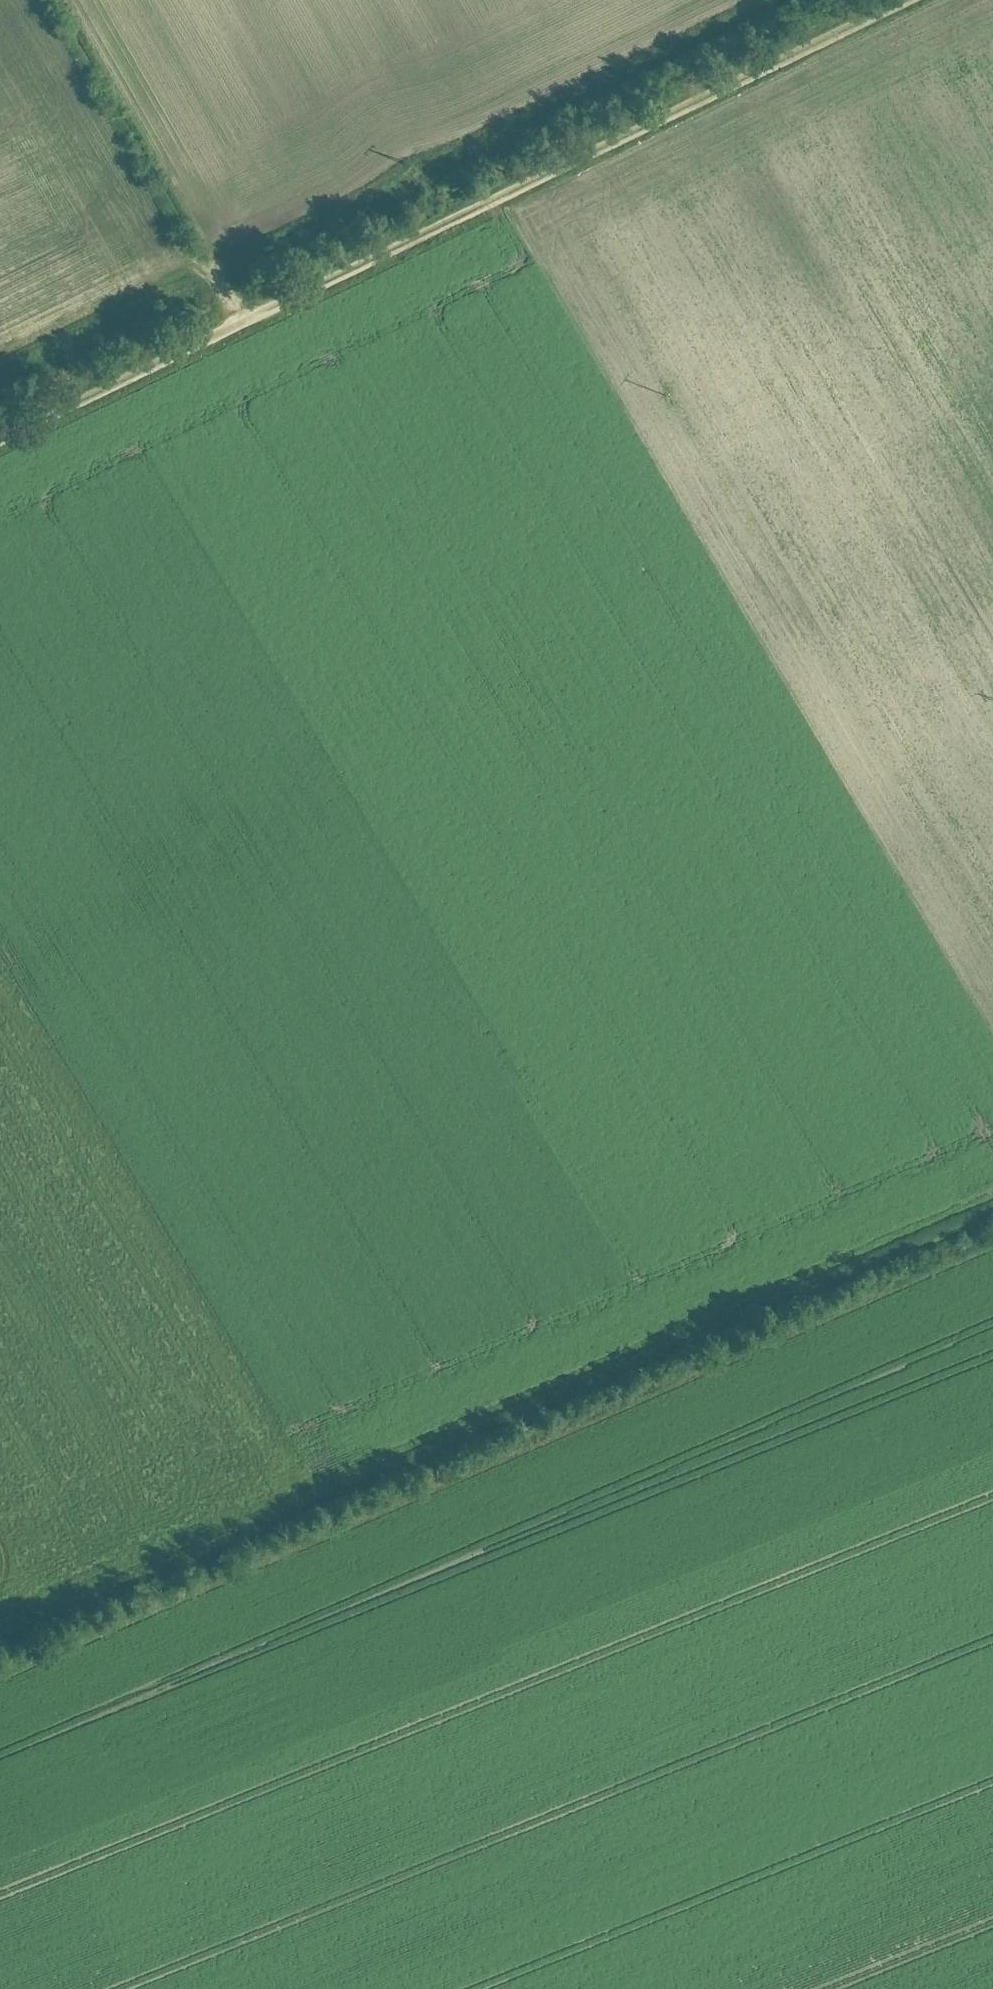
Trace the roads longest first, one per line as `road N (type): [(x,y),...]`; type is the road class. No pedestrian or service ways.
road 1 (residential): [(0,445),(904,0)]

